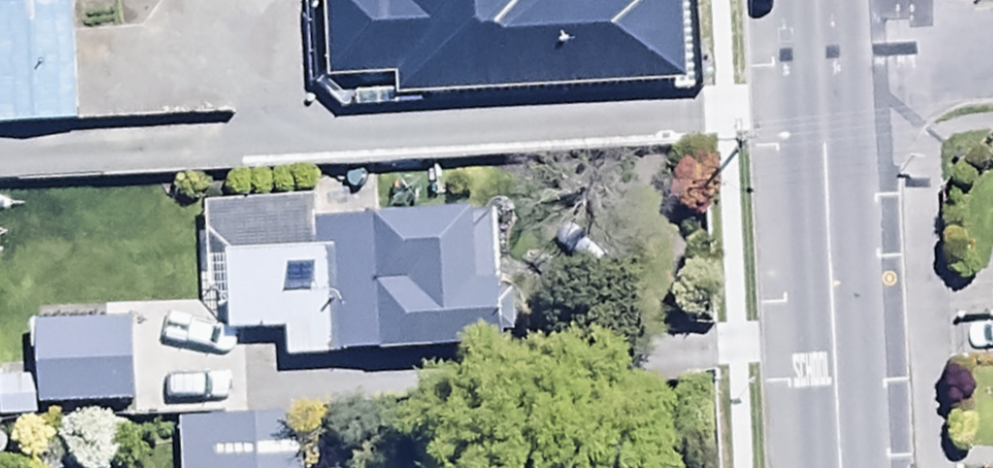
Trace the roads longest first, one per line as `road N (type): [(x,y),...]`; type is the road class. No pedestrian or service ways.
road 1 (tertiary): [(825,66),(845,467)]
road 2 (residential): [(825,66),(992,54)]

